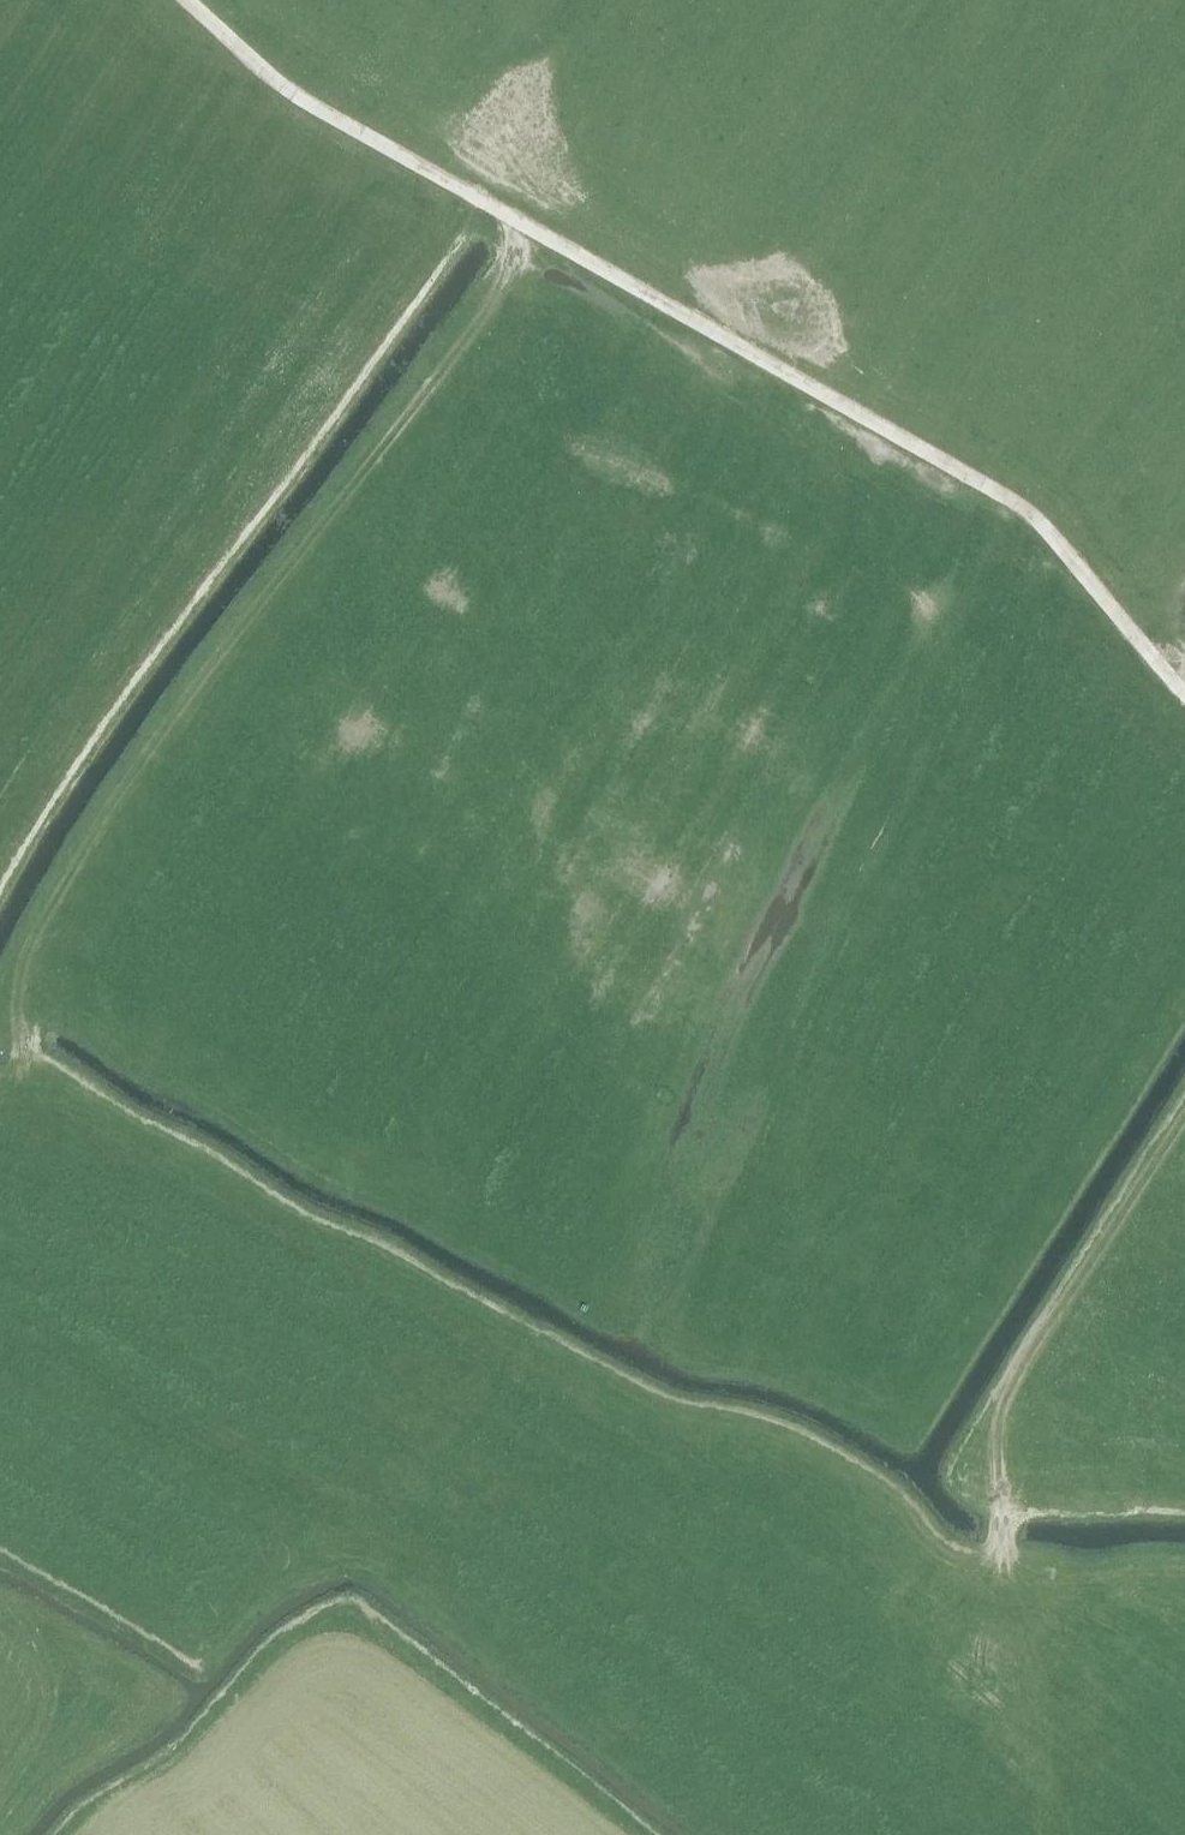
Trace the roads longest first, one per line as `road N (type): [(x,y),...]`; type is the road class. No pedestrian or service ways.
road 1 (track): [(183,0),(299,103),(1001,489),(1060,542),(1184,689)]

